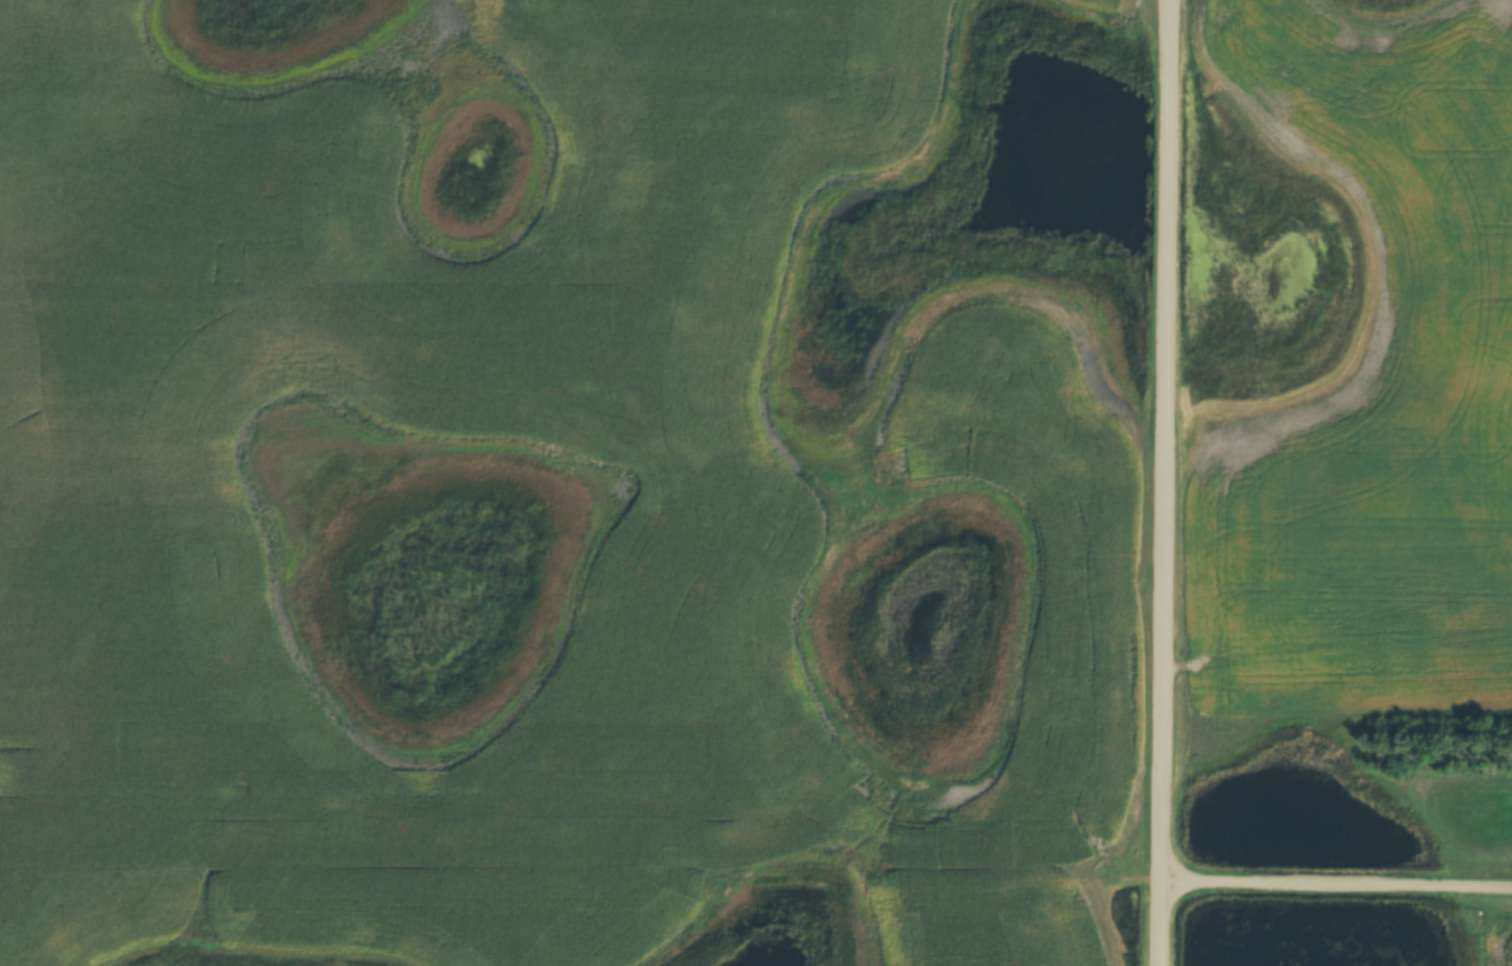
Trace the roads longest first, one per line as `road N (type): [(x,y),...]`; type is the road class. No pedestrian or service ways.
road 1 (tertiary): [(1168,965),(1178,0)]

